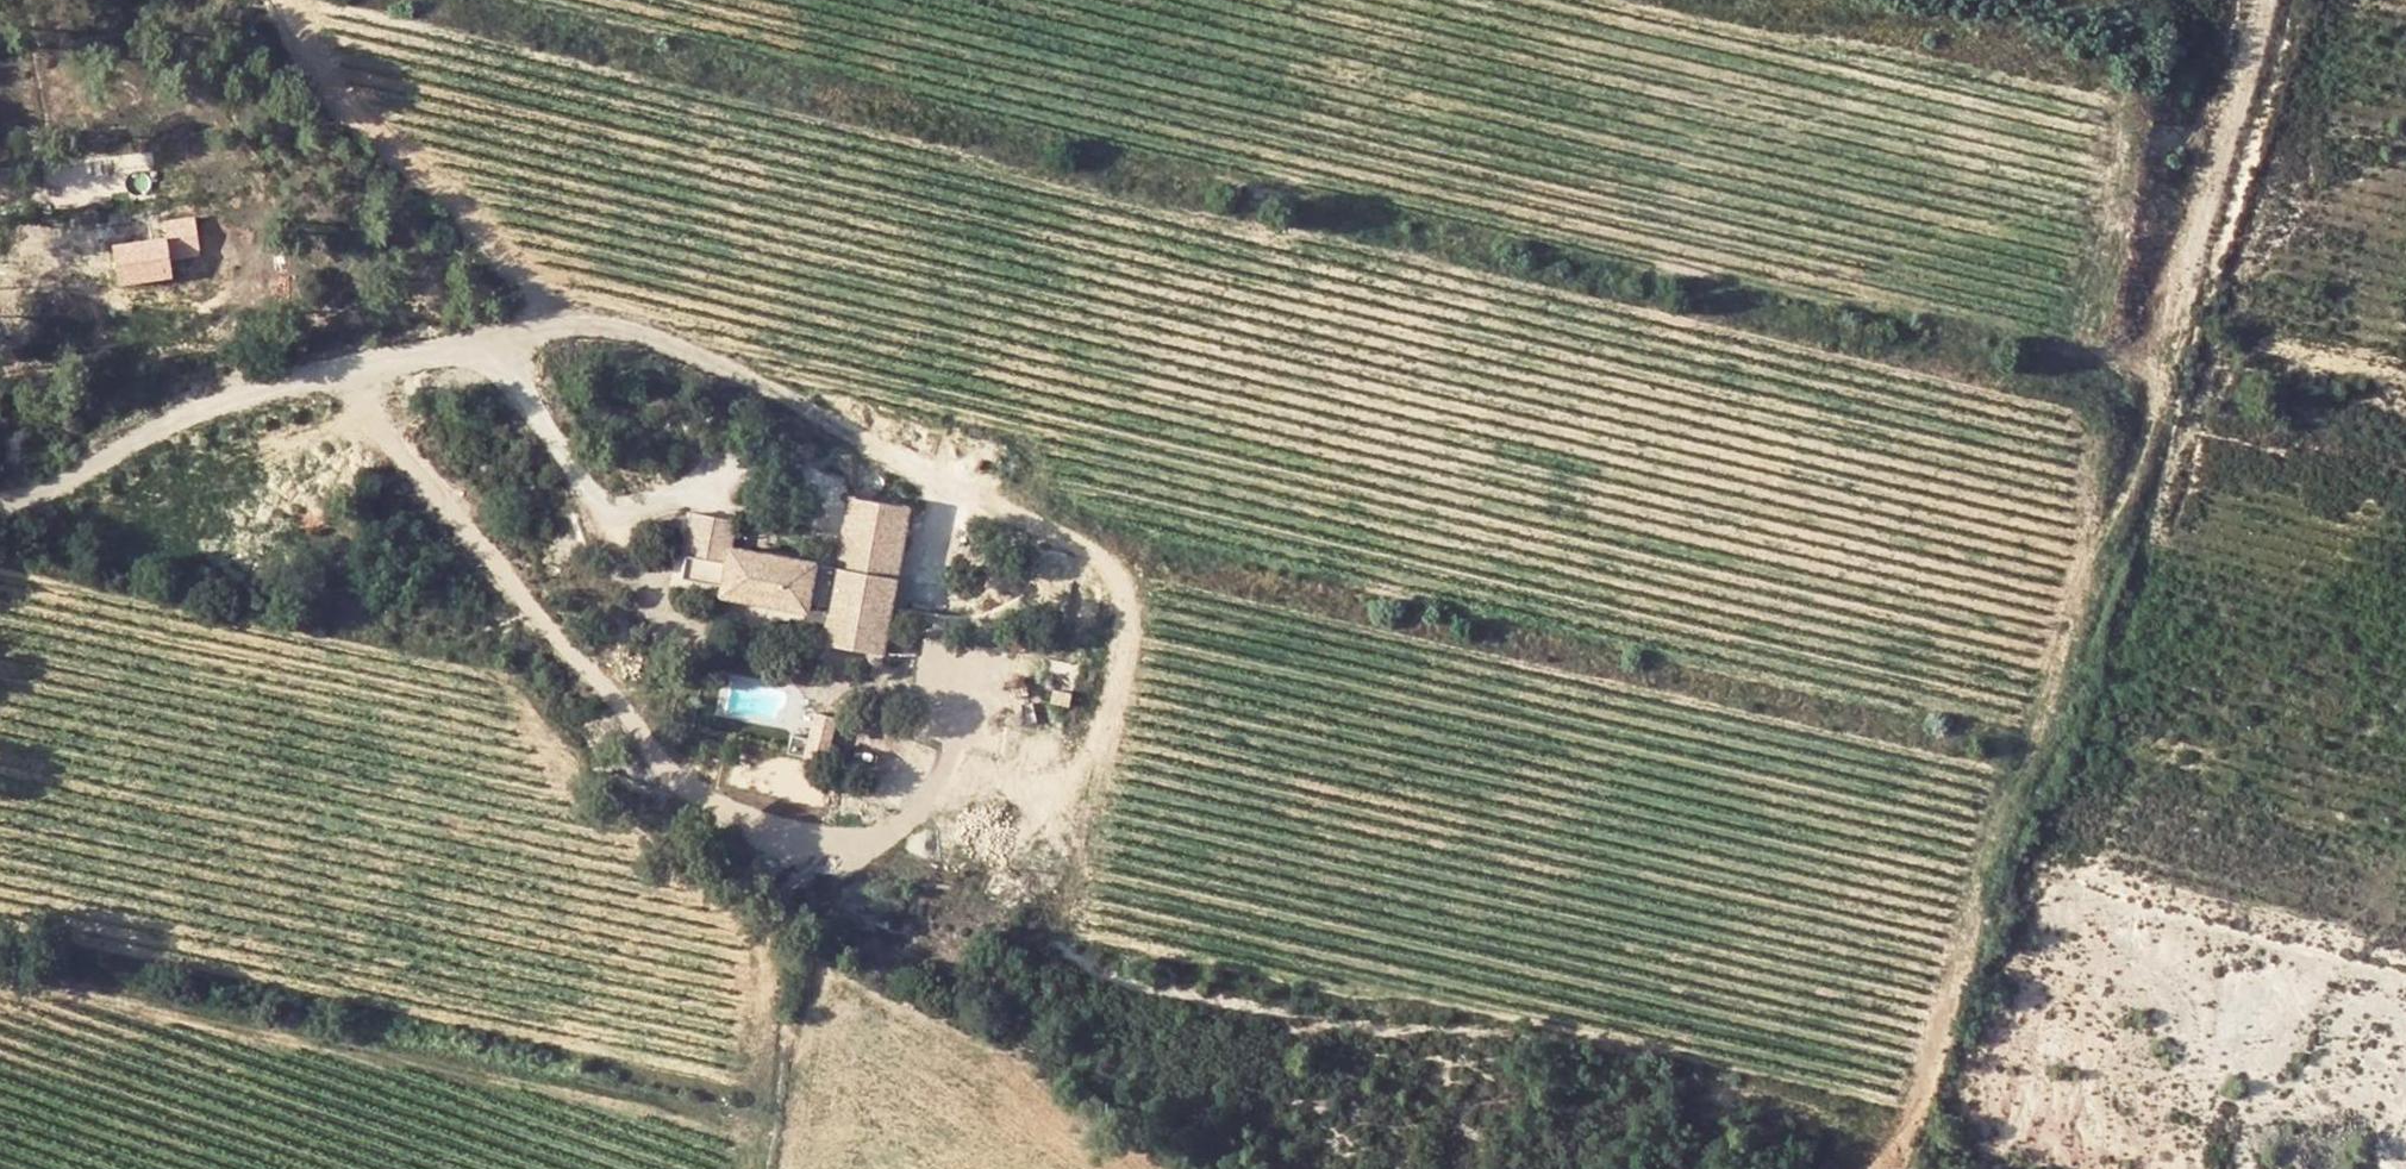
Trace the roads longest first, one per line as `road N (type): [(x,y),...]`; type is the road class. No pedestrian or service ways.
road 1 (track): [(2261,0),(2133,481),(2085,554),(1918,1101),(1887,1131),(1846,1128)]
road 2 (track): [(549,324),(538,288),(339,95),(293,0)]

